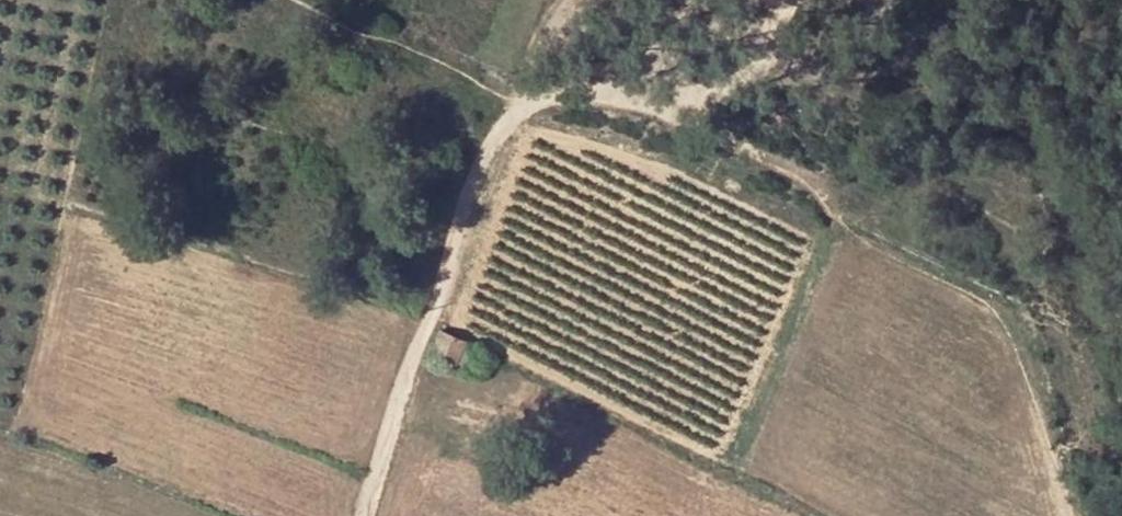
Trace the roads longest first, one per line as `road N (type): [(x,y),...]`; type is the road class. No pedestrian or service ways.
road 1 (track): [(377,515),(461,231),(502,129),(567,98),(652,101),(721,74),(762,0)]

